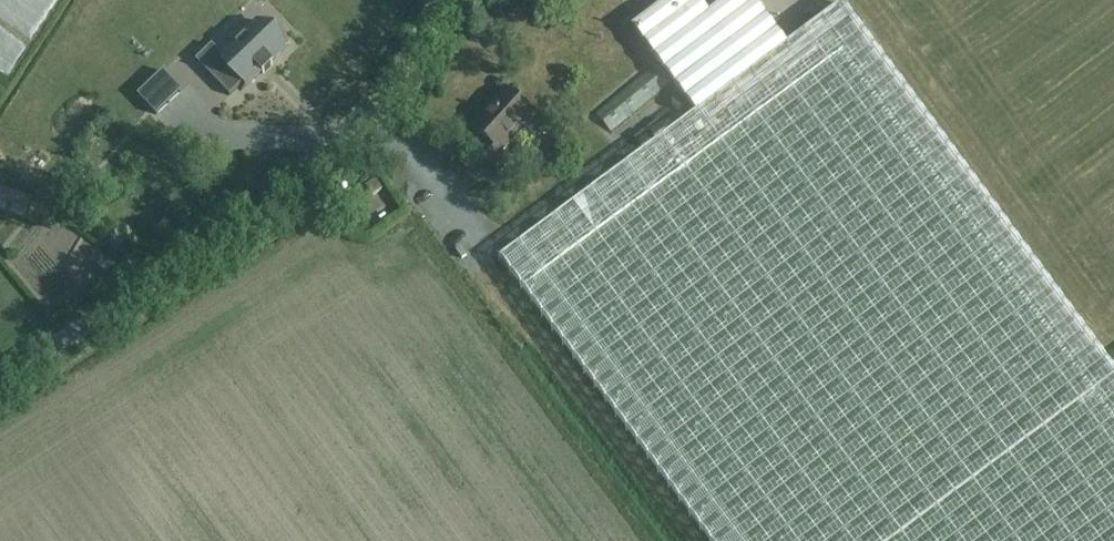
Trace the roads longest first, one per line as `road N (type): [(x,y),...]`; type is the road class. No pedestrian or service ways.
road 1 (unclassified): [(0,388),(318,173),(383,100),(439,0)]

